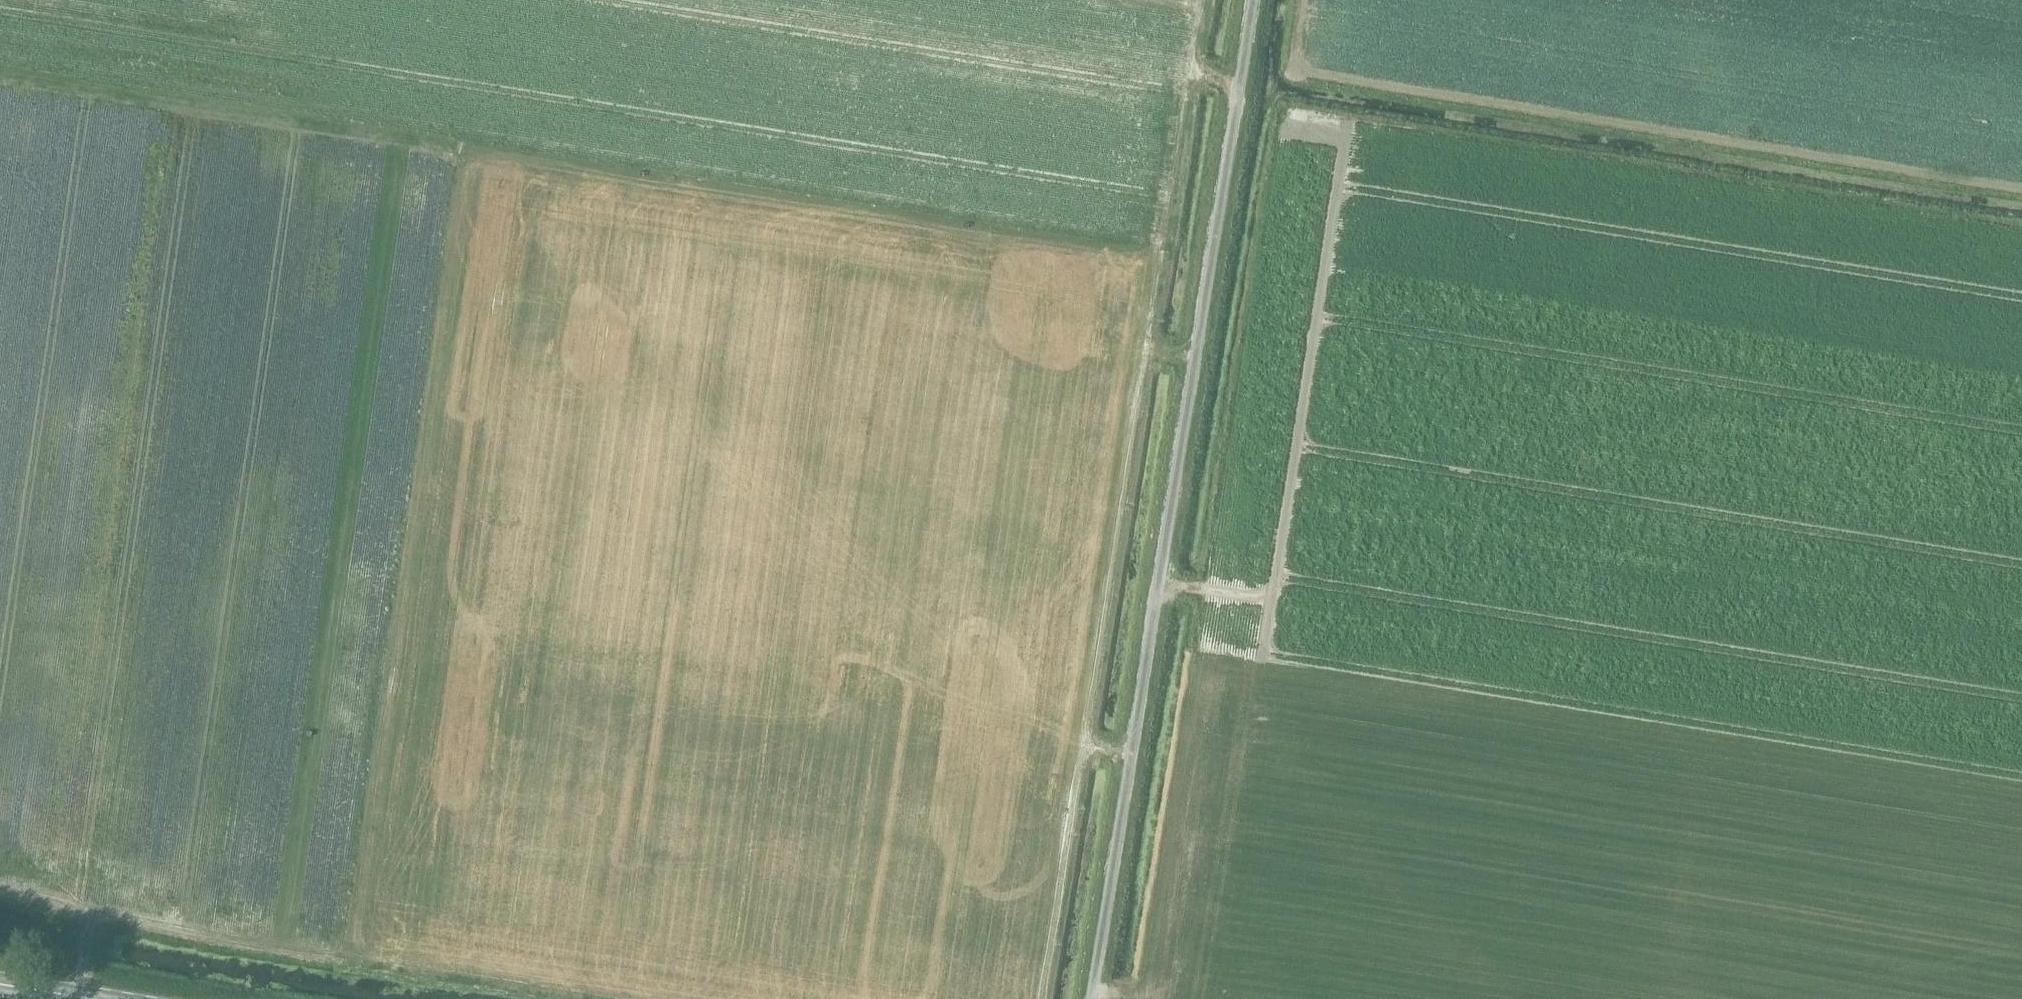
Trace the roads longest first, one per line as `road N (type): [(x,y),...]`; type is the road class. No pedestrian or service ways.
road 1 (unclassified): [(1090,998),(1250,0)]

